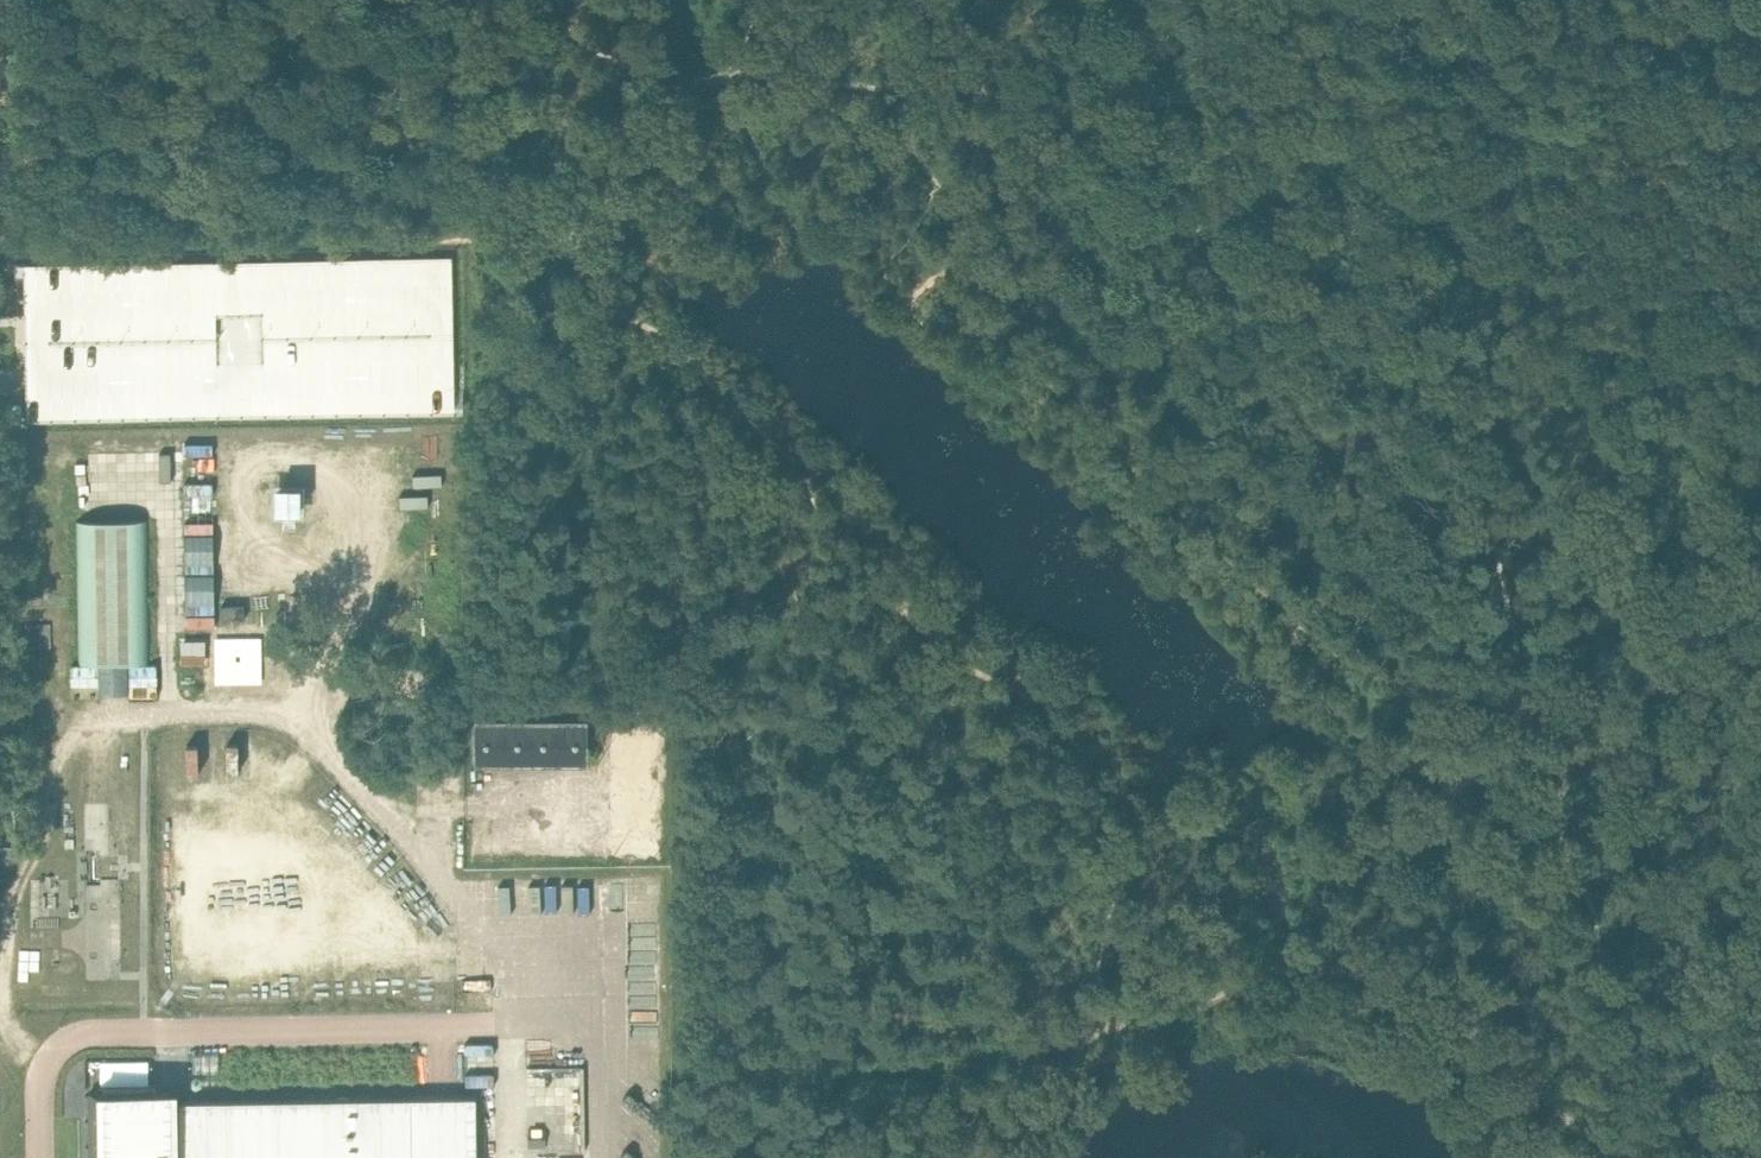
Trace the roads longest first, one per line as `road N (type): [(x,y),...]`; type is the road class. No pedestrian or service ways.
road 1 (unclassified): [(606,1157),(605,1026),(87,1031),(43,1070),(42,1157)]

